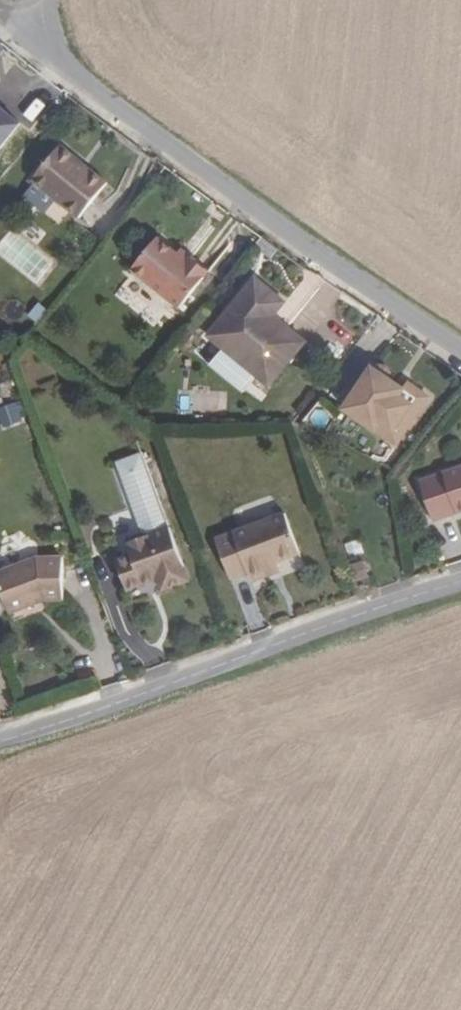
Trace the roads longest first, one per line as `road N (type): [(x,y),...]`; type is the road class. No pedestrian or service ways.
road 1 (residential): [(460,349),(77,76),(41,27)]
road 2 (residential): [(0,741),(460,582)]

